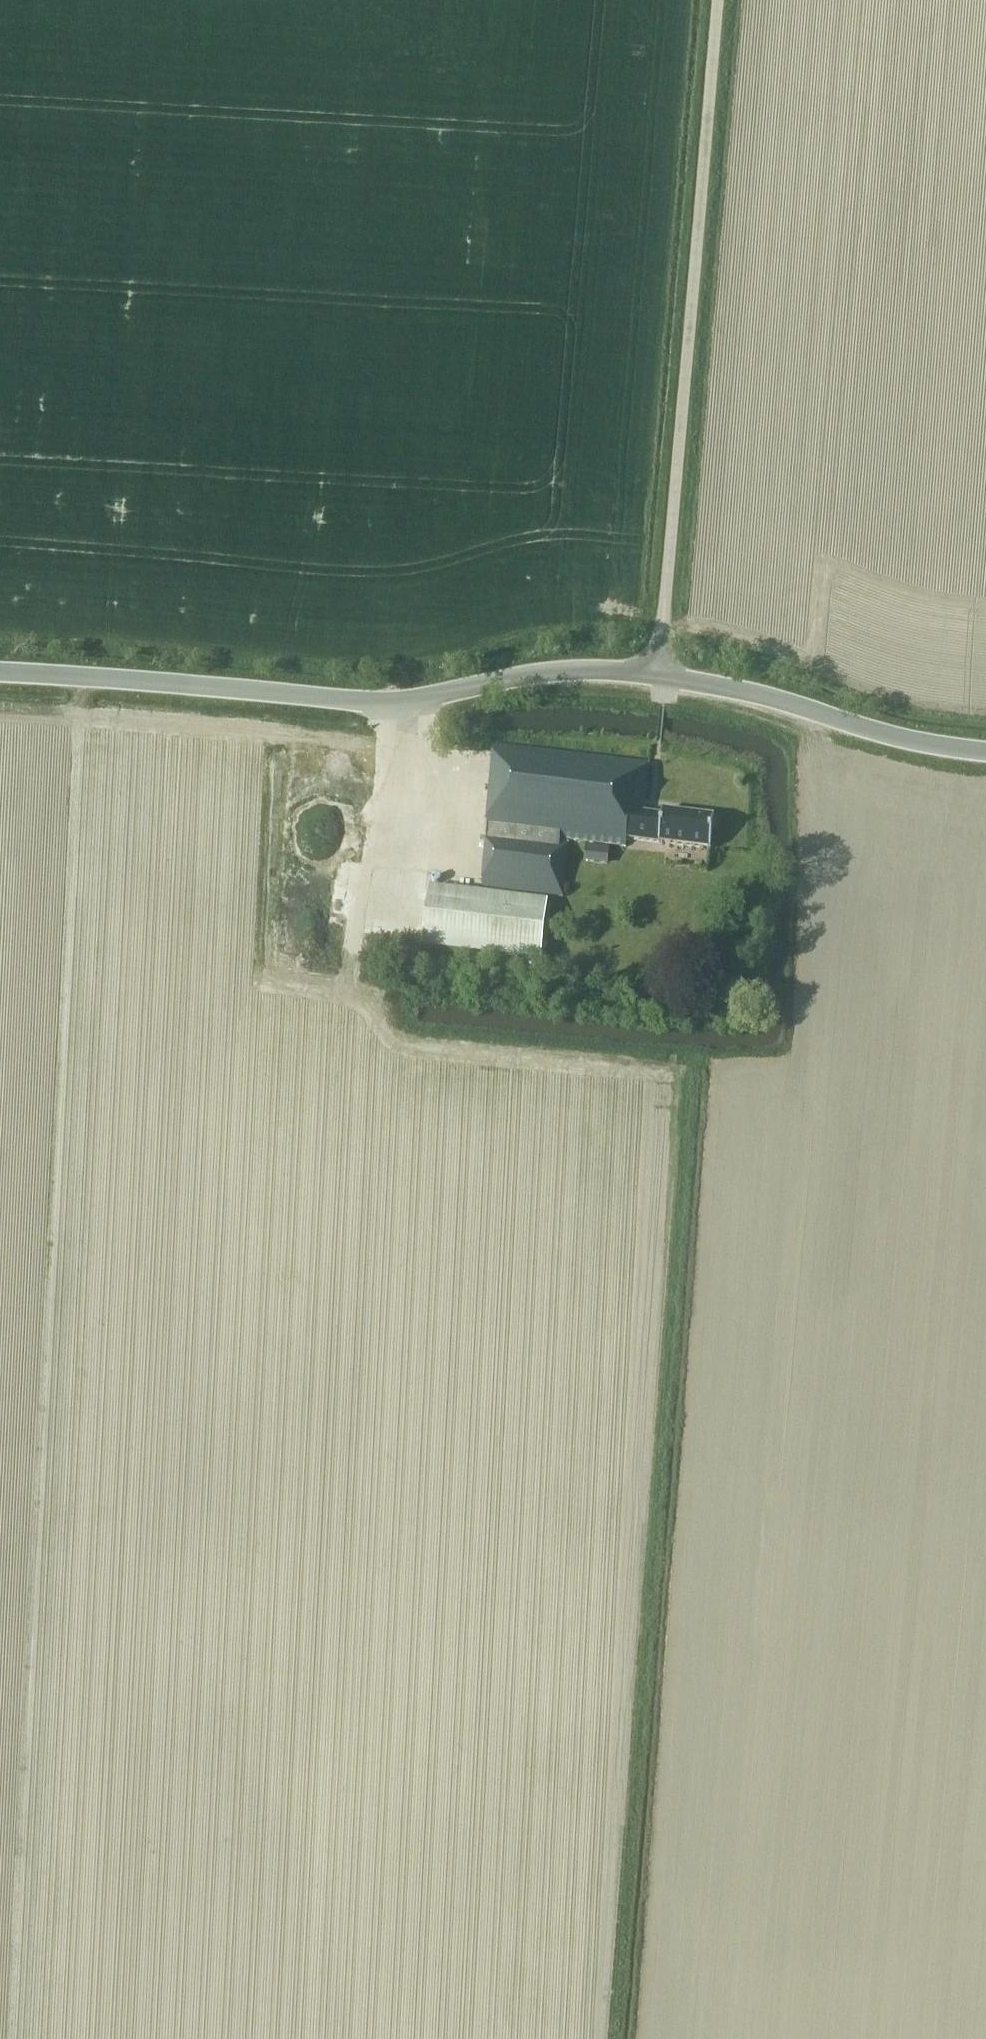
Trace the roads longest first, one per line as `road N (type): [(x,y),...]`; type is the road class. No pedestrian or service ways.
road 1 (unclassified): [(0,671),(367,697),(449,691),(552,669),(657,671),(779,698),(904,739),(985,752)]

